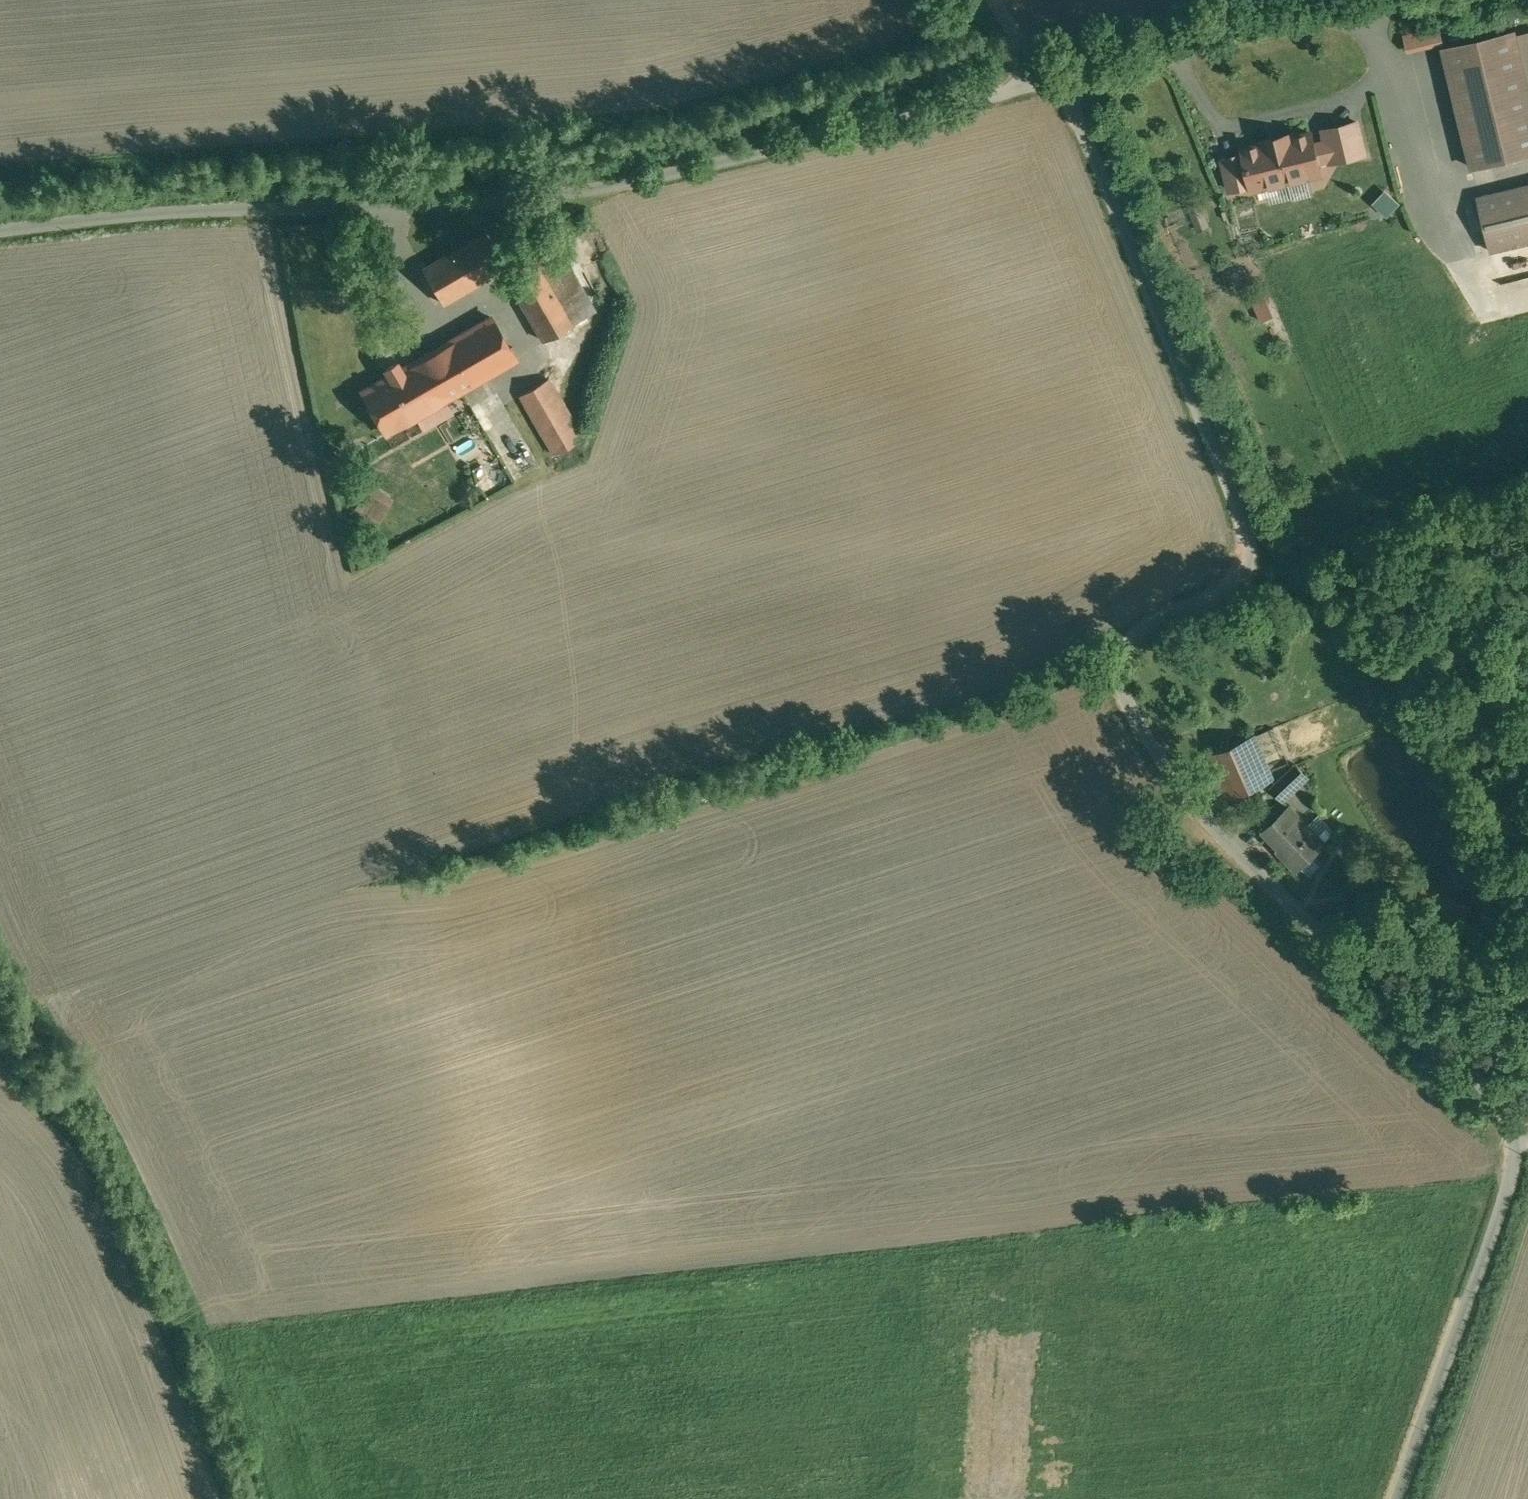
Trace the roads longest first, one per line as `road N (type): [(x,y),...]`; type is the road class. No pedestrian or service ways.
road 1 (residential): [(1515,1086),(1249,866),(1171,773),(1125,654),(1136,619),(1257,544),(1128,230),(1035,57)]
road 2 (residential): [(0,204),(345,172),(1035,57)]
road 3 (residential): [(1371,1498),(1515,1086)]
road 4 (residential): [(1035,57),(1270,0)]

